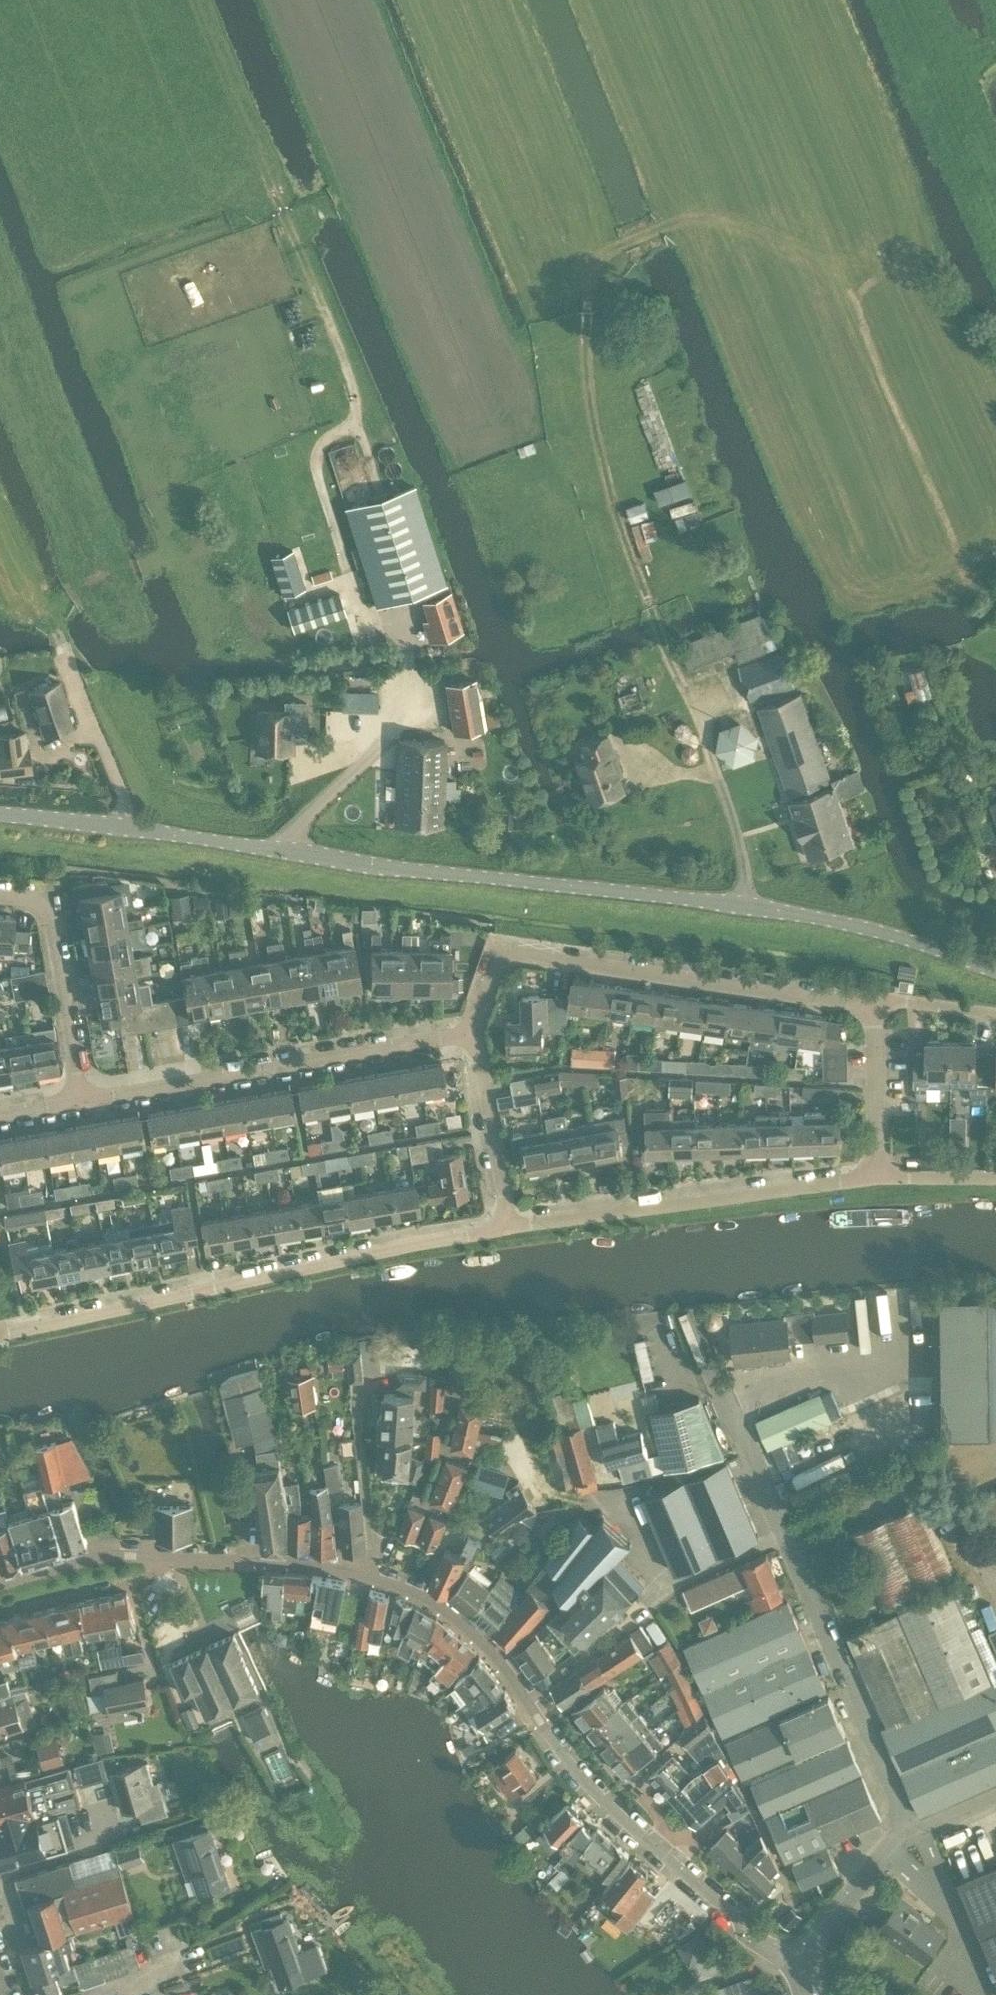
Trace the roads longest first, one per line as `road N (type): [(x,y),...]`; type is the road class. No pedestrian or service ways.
road 1 (tertiary): [(995,969),(885,933),(746,905),(375,866),(0,814)]
road 2 (residential): [(797,1969),(580,1777),(483,1646),(399,1588),(310,1564),(103,1557),(0,1585)]
road 3 (unclassified): [(912,1830),(688,1316)]
road 4 (residential): [(0,1335),(508,1228)]
road 5 (residential): [(877,999),(505,952),(474,1032)]
road 6 (residential): [(474,1032),(85,1100)]
road 7 (residential): [(508,1228),(877,1178)]
road 8 (residential): [(0,894),(35,897),(50,910),(85,1100)]
road 9 (residential): [(508,1228),(474,1032)]
road 10 (unclassified): [(797,1969),(912,1830)]
road 11 (residential): [(877,1178),(877,999)]
road 12 (residential): [(877,999),(995,1015)]

